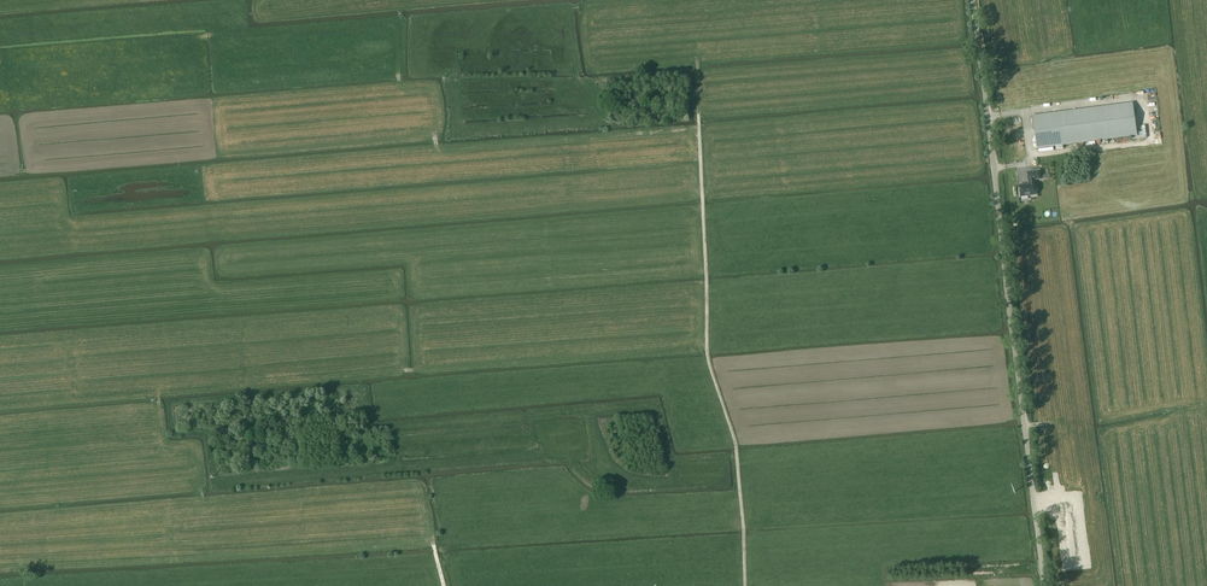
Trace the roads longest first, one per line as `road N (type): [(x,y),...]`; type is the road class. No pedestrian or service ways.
road 1 (unclassified): [(1044,585),(972,0)]

